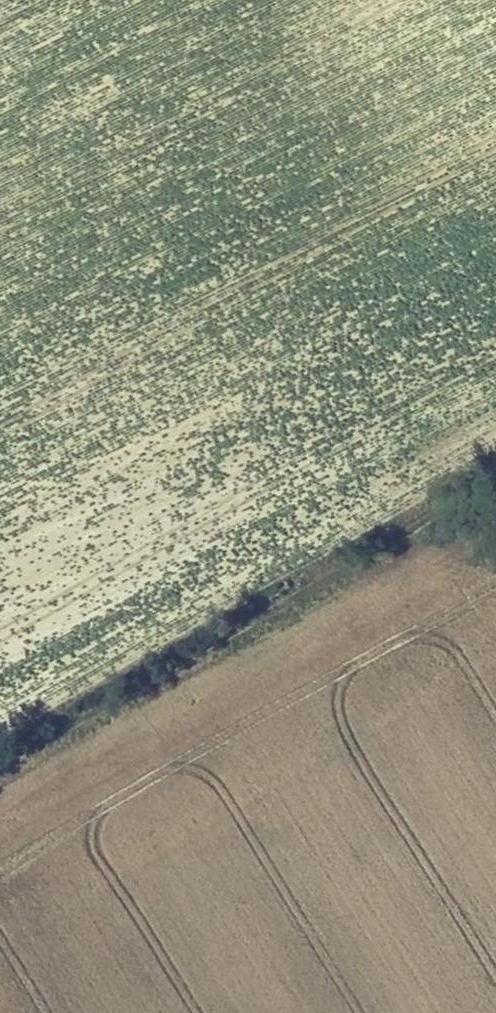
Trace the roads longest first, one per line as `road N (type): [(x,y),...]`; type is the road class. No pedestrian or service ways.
road 1 (unclassified): [(0,776),(495,494)]

